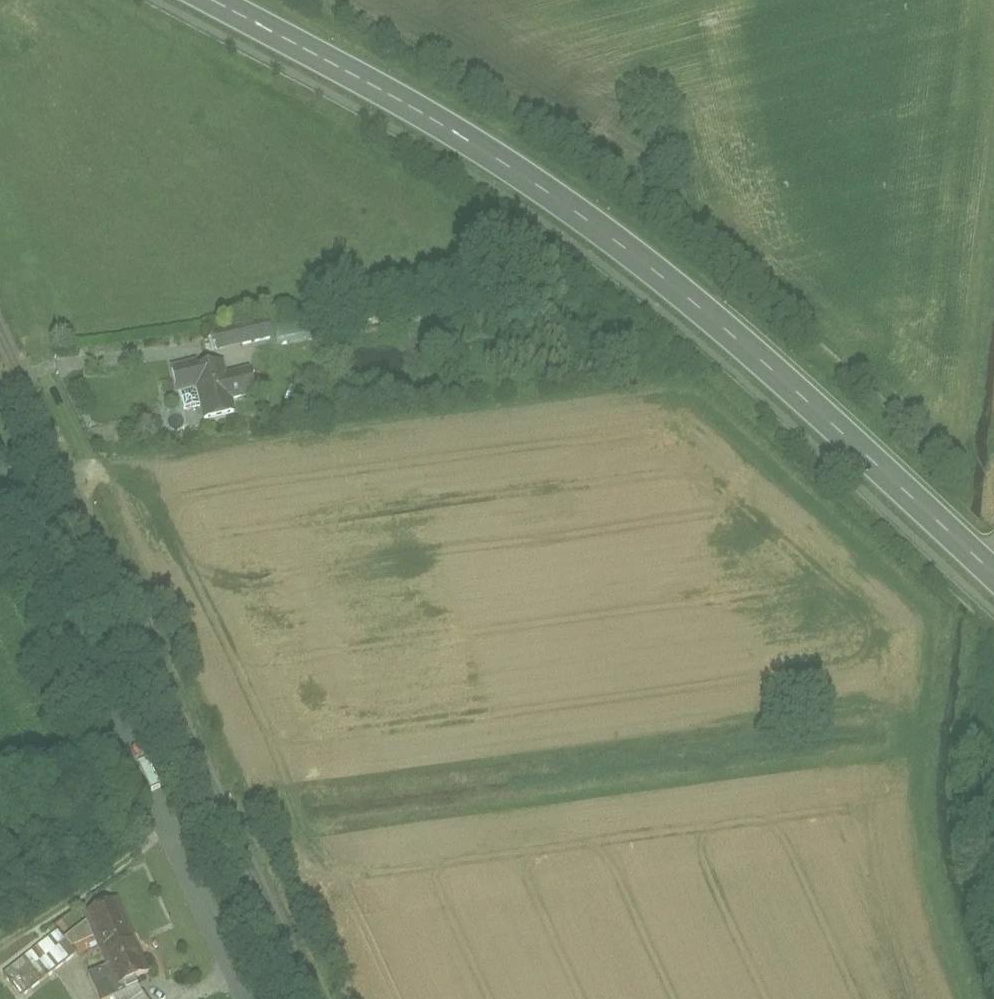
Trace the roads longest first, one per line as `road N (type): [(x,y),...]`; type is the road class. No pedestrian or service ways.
road 1 (primary): [(193,0),(441,133),(612,247),(757,360),(993,580)]
road 2 (track): [(171,835),(0,970)]

